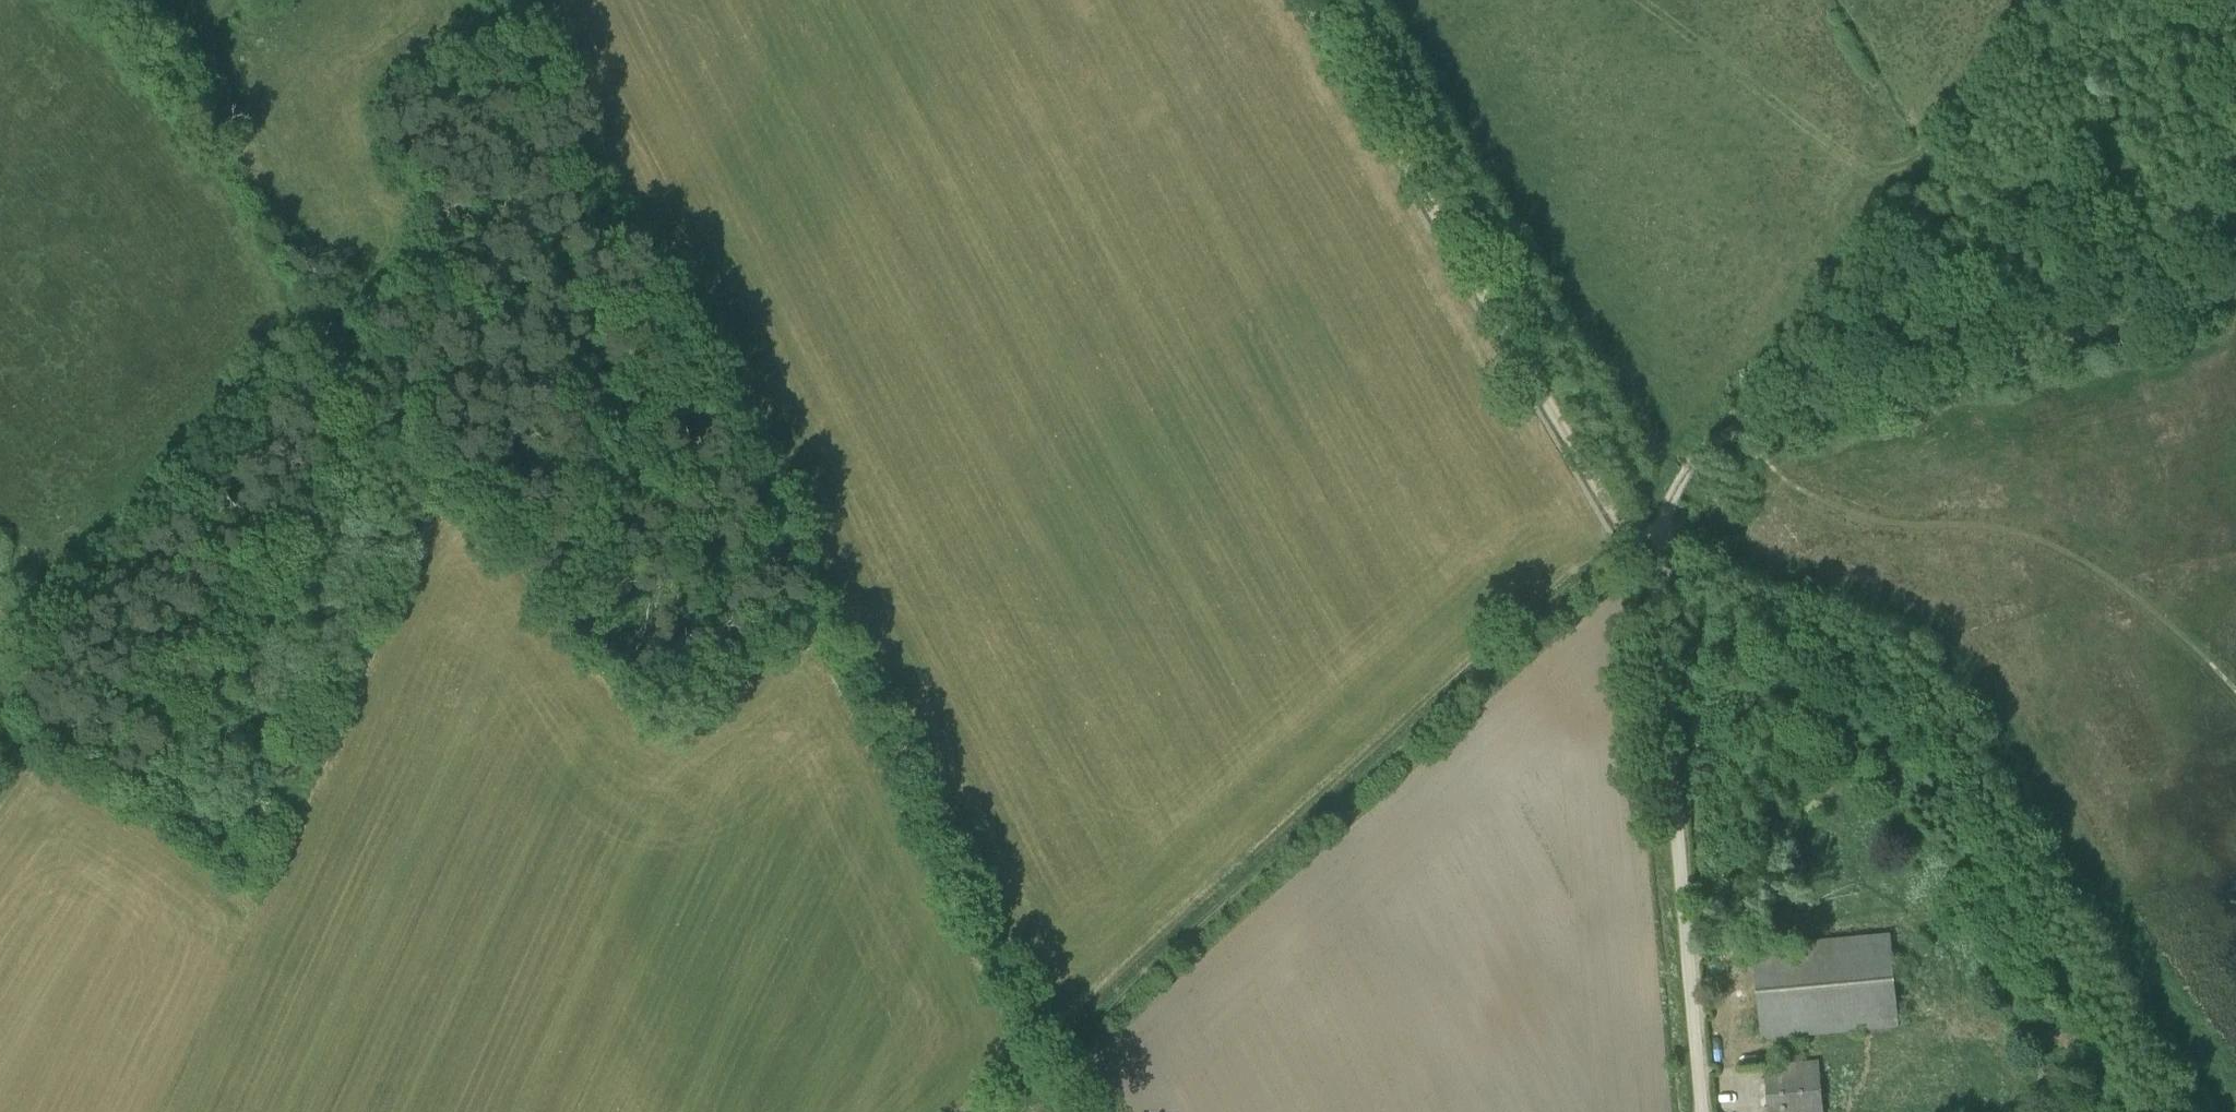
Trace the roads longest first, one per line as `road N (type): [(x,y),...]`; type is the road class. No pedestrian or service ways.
road 1 (track): [(1636,542),(1061,1053)]
road 2 (track): [(1636,542),(1310,0)]
road 3 (unclassified): [(1702,1111),(1659,582),(1636,542)]

